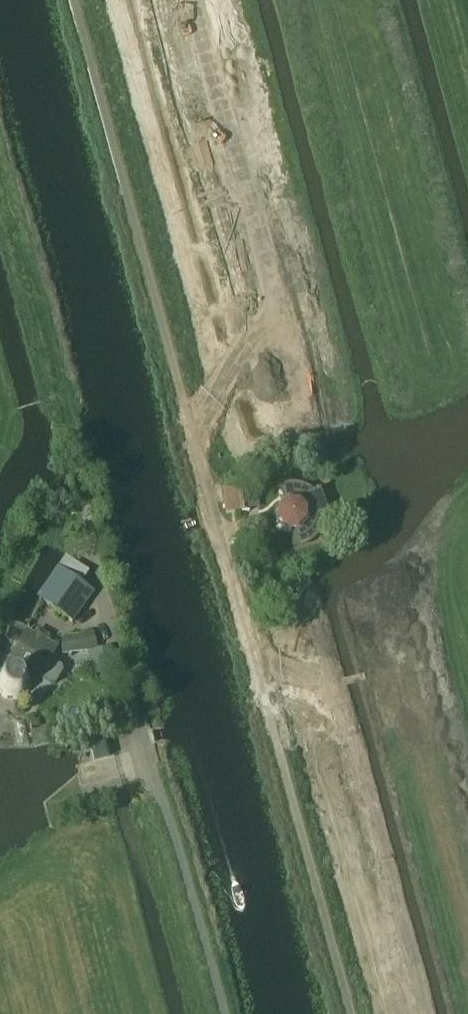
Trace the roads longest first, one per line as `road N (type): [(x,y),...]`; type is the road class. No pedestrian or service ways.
road 1 (unclassified): [(222,1013),(114,624)]
road 2 (track): [(0,211),(50,399)]

